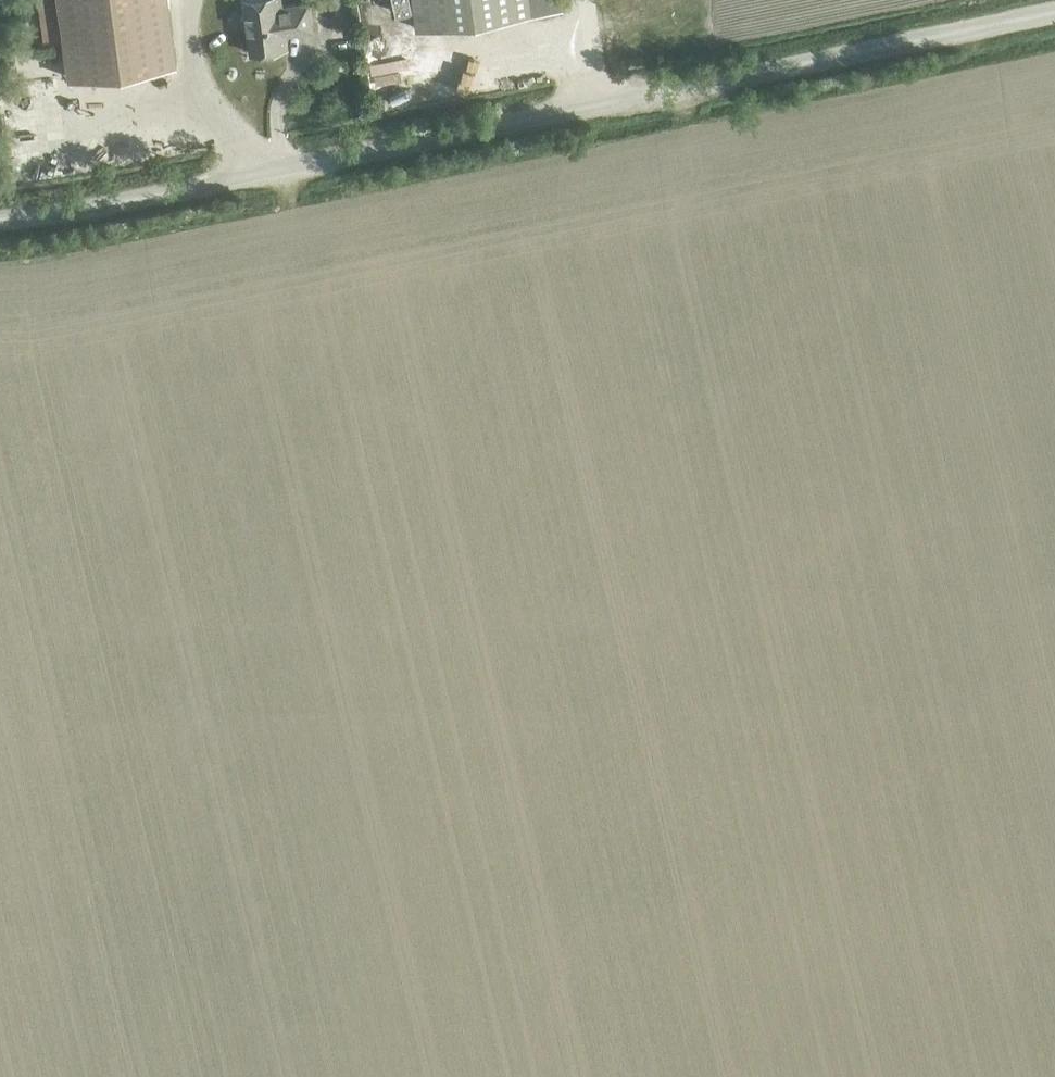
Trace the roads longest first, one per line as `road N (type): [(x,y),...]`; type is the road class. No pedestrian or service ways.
road 1 (unclassified): [(0,219),(152,196),(1054,12)]

